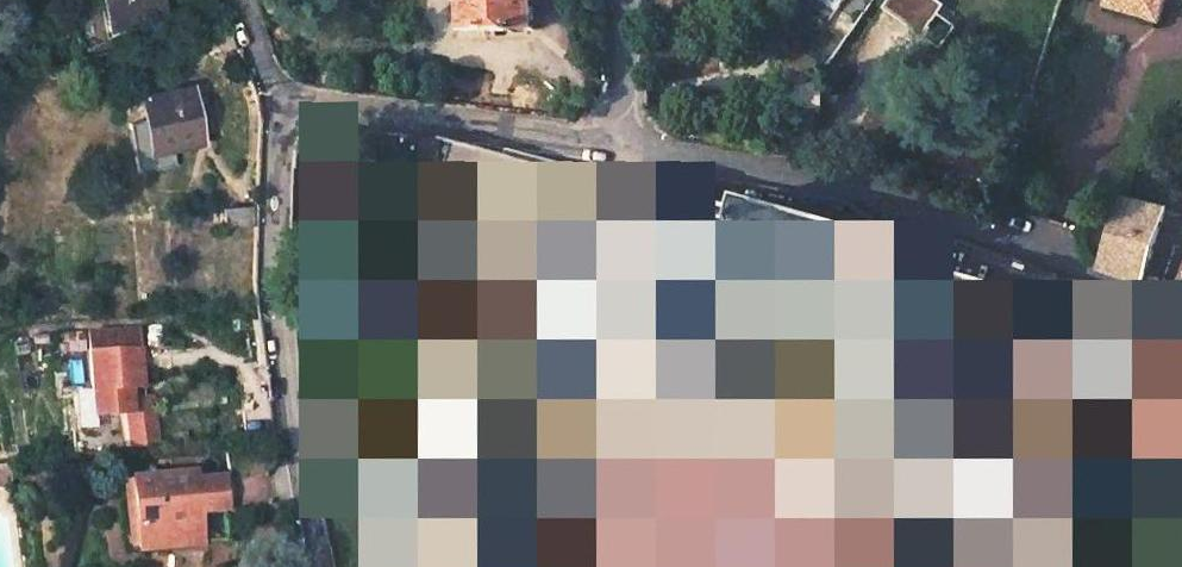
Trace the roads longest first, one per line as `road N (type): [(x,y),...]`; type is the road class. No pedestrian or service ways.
road 1 (residential): [(619,141),(858,186),(1135,293),(1181,301)]
road 2 (residential): [(323,566),(308,530),(277,318),(274,139),(284,113)]
road 3 (residential): [(284,113),(319,103),(619,141)]
road 4 (residential): [(619,141),(616,0)]
road 5 (residential): [(284,113),(239,0)]

